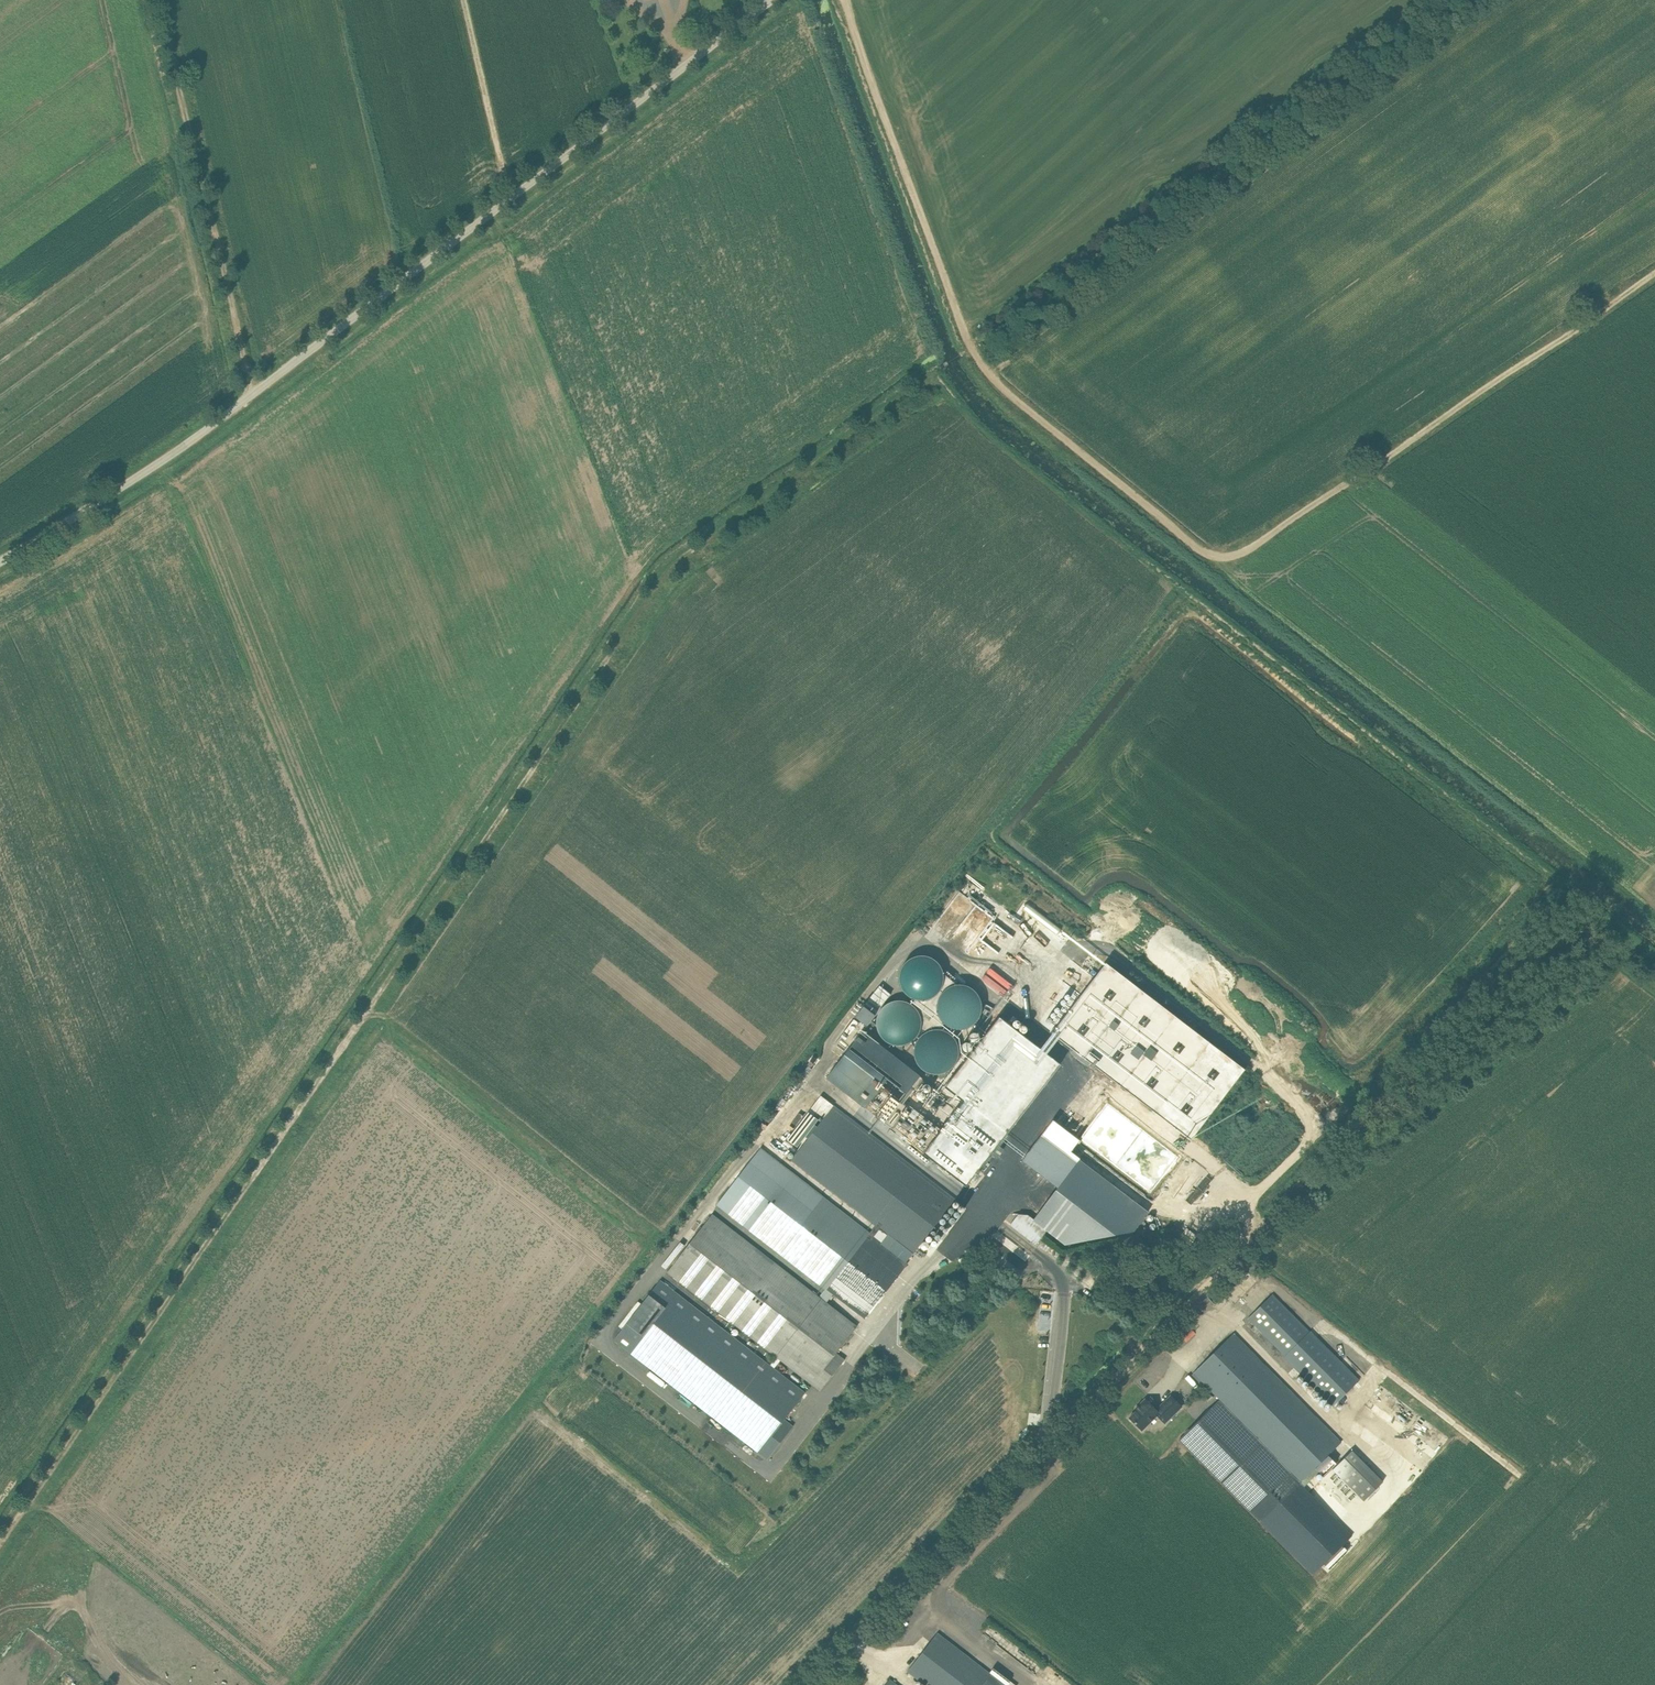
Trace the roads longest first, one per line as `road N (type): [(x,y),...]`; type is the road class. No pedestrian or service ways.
road 1 (track): [(0,1550),(665,576),(940,367)]
road 2 (unclassified): [(0,565),(132,483),(771,0)]
road 3 (track): [(1654,271),(1238,555),(1209,554),(1174,529),(1058,436),(986,372),(971,348)]
road 4 (unclassified): [(809,1684),(1250,1242)]
road 5 (track): [(971,348),(1450,0)]
road 6 (track): [(1654,1582),(1237,1255)]
road 7 (track): [(253,392),(156,0)]
road 8 (track): [(842,0),(971,348)]
road 9 (track): [(463,0),(501,158)]

